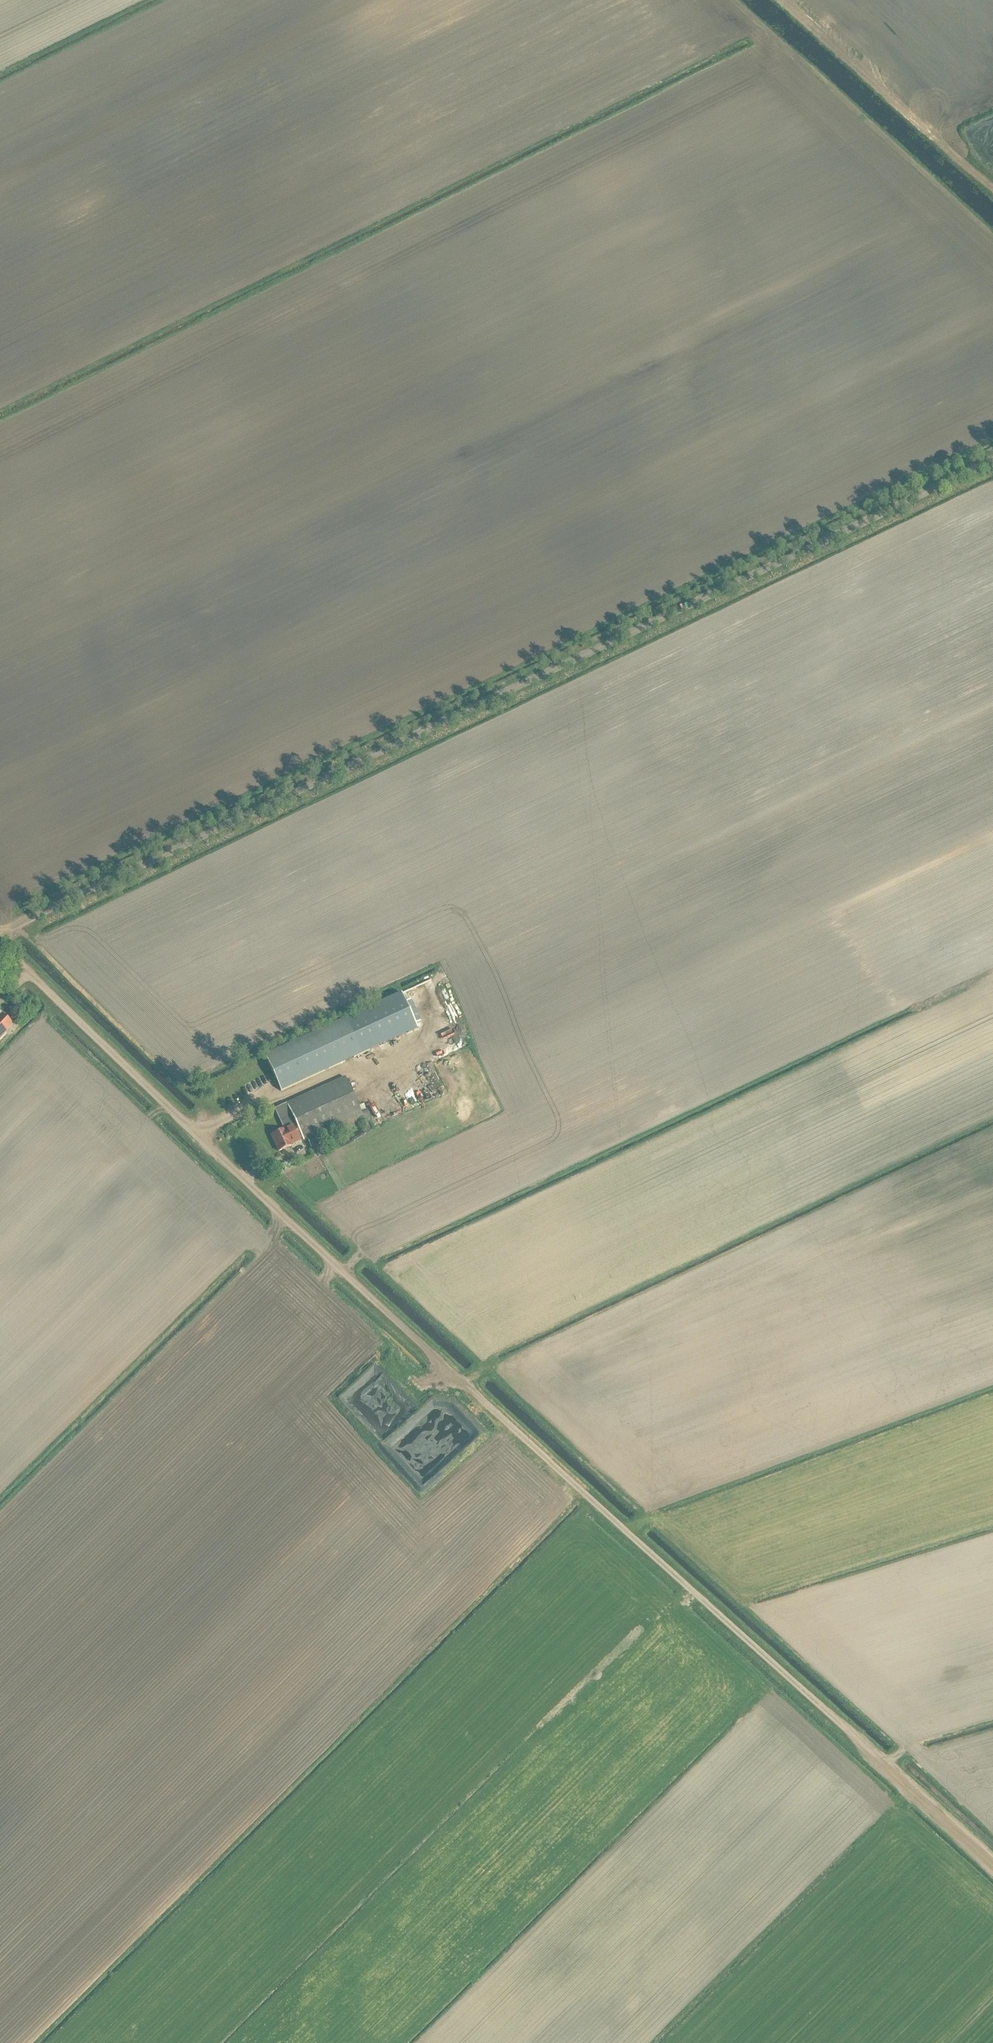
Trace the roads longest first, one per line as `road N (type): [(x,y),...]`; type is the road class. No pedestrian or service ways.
road 1 (unclassified): [(903,1793),(0,951)]
road 2 (unclassified): [(0,938),(992,462)]
road 3 (track): [(992,1873),(903,1793)]

